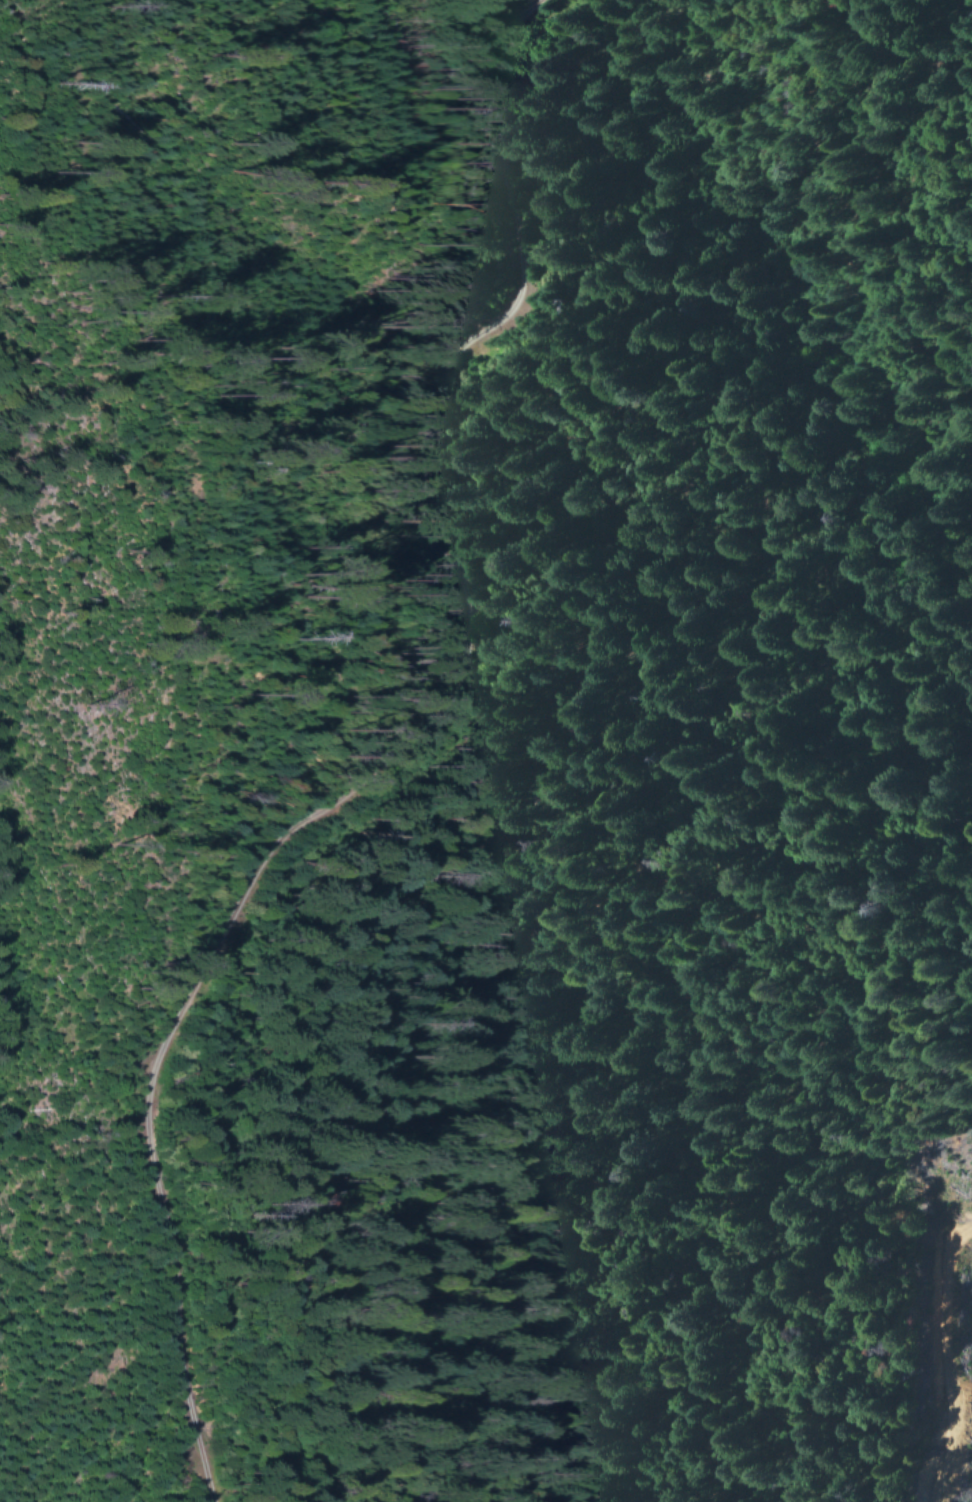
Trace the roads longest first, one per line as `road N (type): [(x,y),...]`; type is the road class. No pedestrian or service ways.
road 1 (track): [(542,0),(501,50),(495,87),(537,286),(508,324),(457,348),(444,364),(409,500),(422,535),(468,581),(478,604),(473,674),(455,708),(261,860),(153,1046),(142,1081),(142,1118),(168,1234),(171,1338),(214,1501)]

